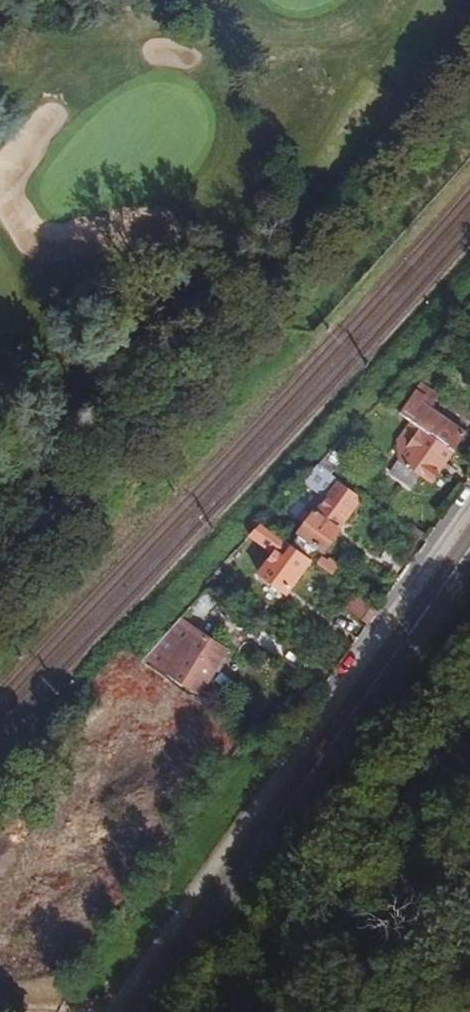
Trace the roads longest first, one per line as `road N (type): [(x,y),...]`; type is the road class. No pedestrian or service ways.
road 1 (secondary): [(469,548),(142,1011)]

